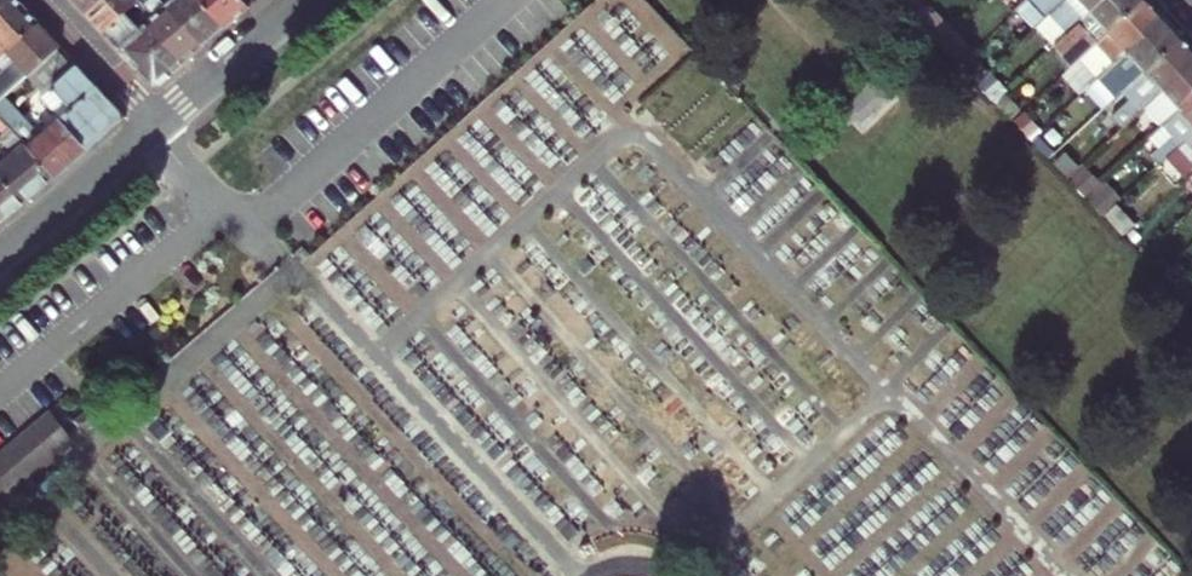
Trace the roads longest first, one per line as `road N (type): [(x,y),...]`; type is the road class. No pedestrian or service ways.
road 1 (residential): [(161,123),(0,256)]
road 2 (residential): [(309,0),(161,123)]
road 3 (residential): [(161,123),(50,0)]

